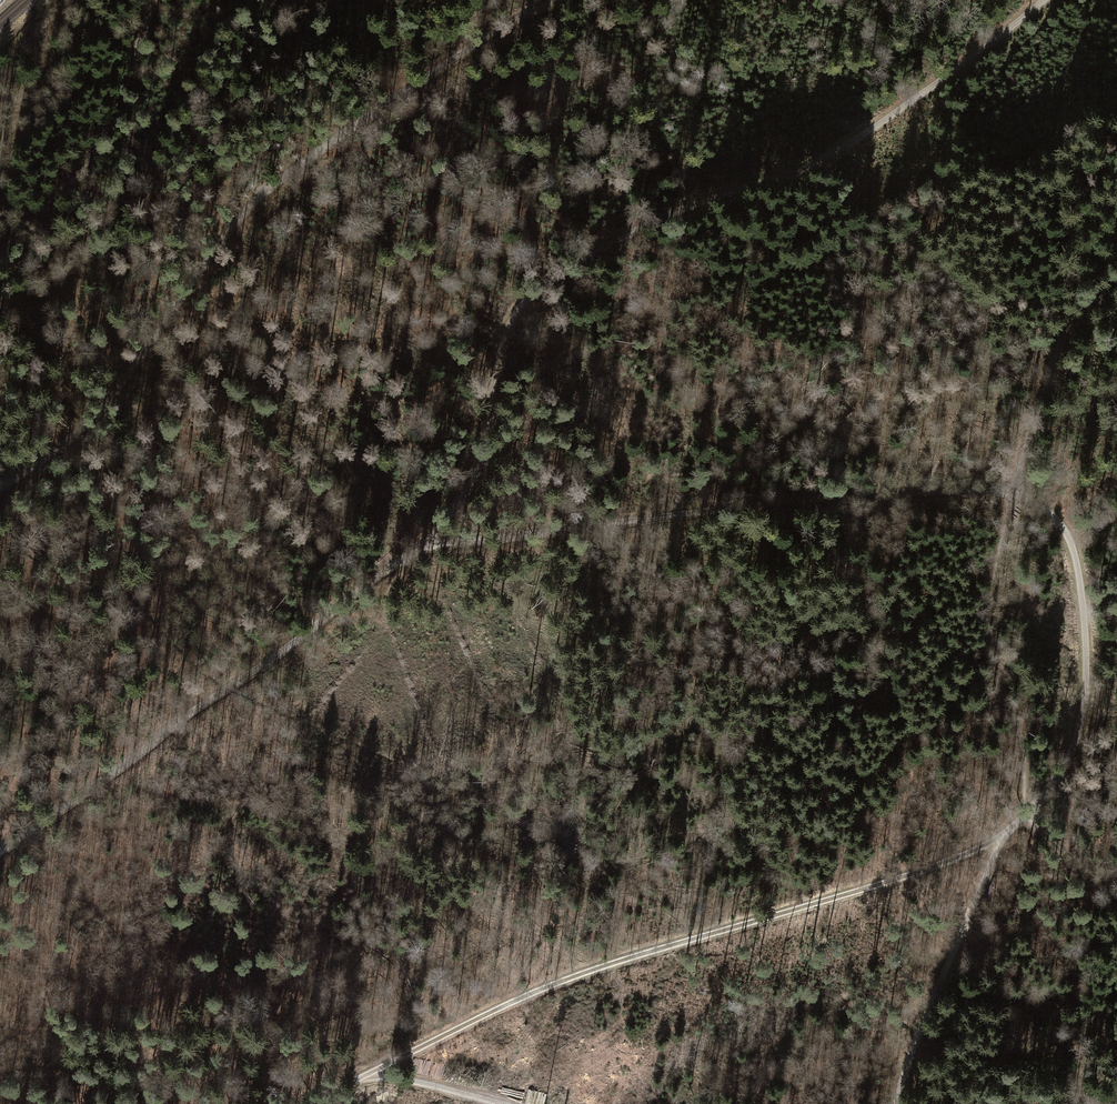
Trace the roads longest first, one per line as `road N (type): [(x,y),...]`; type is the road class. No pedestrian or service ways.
road 1 (track): [(417,550),(480,467),(495,355),(540,286),(680,206),(812,172),(1042,0)]
road 2 (track): [(1007,830),(900,878),(536,992),(305,1103)]
road 3 (track): [(0,486),(104,406),(264,188),(553,0)]
road 4 (track): [(417,550),(824,497),(1012,493)]
road 5 (track): [(0,852),(417,550)]
road 6 (track): [(1012,493),(1037,503),(1068,536),(1086,634),(1075,743),(1023,814)]
road 7 (track): [(1058,343),(1058,119),(1071,63),(1099,0)]
road 8 (track): [(154,0),(104,134),(66,189),(0,254)]
road 9 (track): [(1007,830),(897,1103)]
road 10 (track): [(1116,283),(1052,355),(1012,493)]
road 11 (track): [(502,1103),(372,1072)]
road 12 (track): [(1023,814),(1116,895)]

